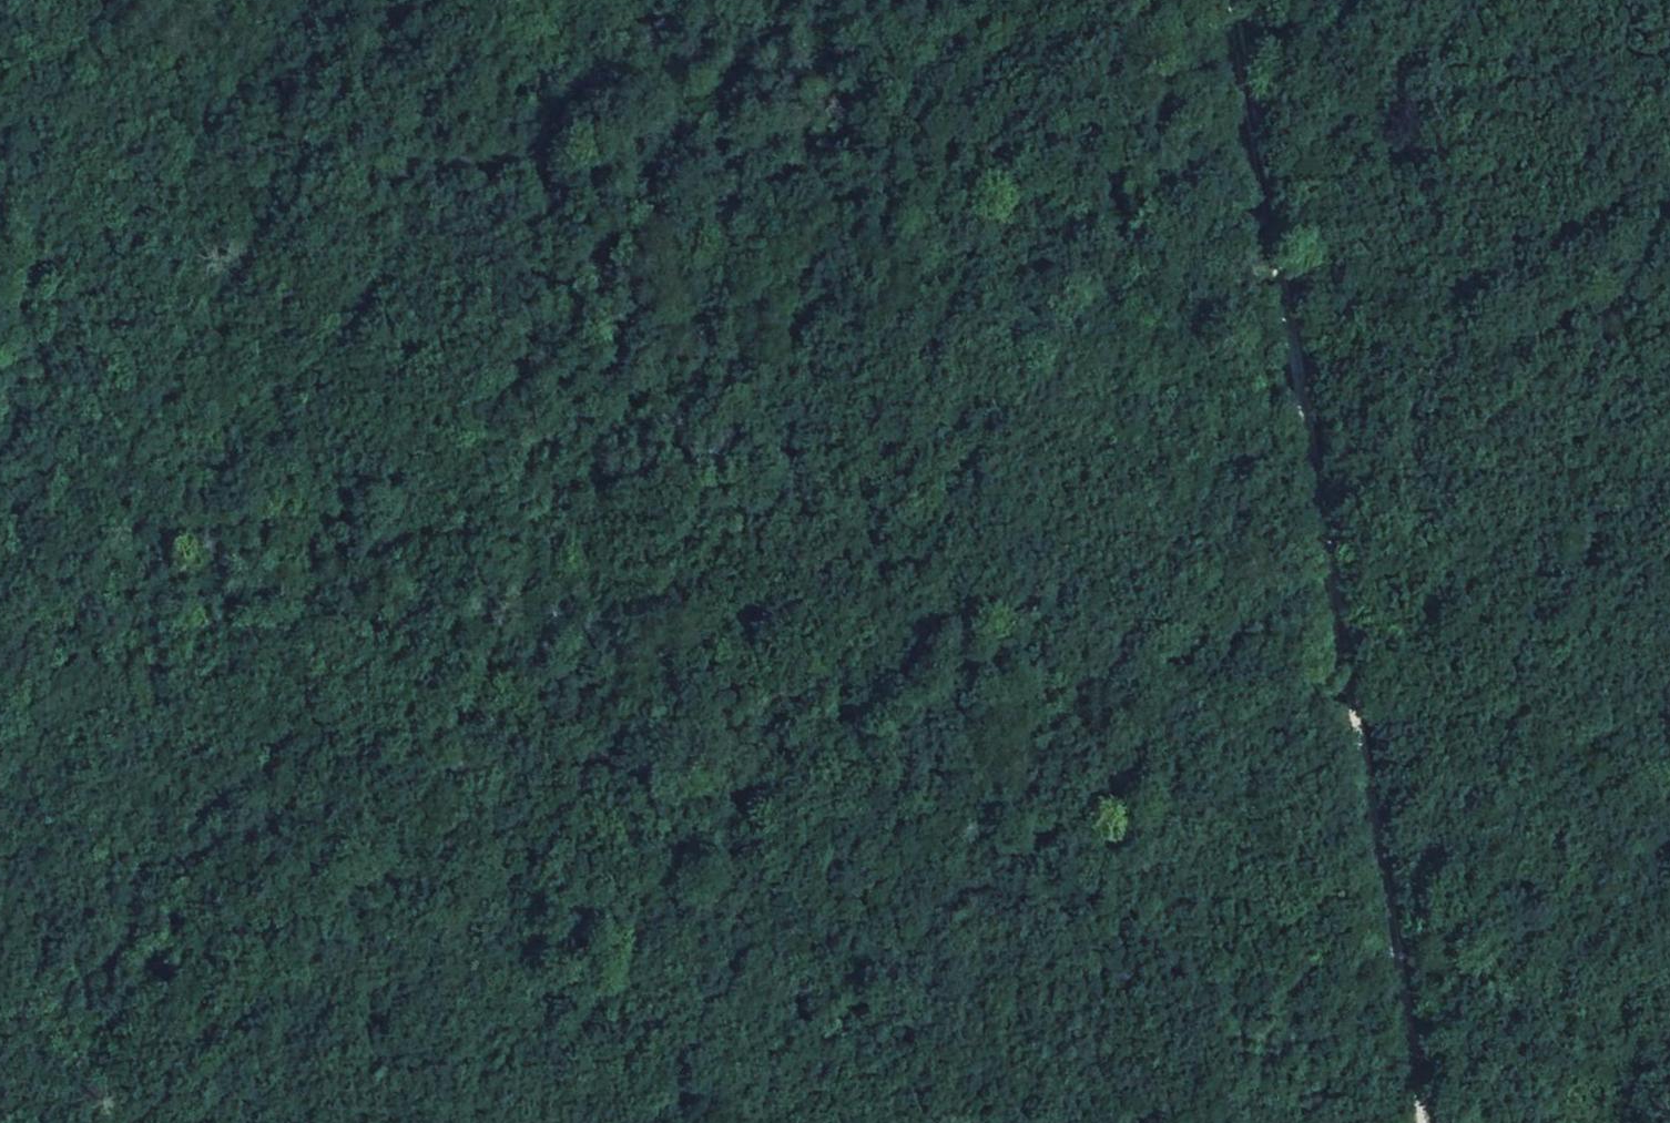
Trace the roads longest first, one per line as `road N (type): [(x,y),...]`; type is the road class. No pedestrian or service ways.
road 1 (track): [(1252,0),(1443,1122)]

